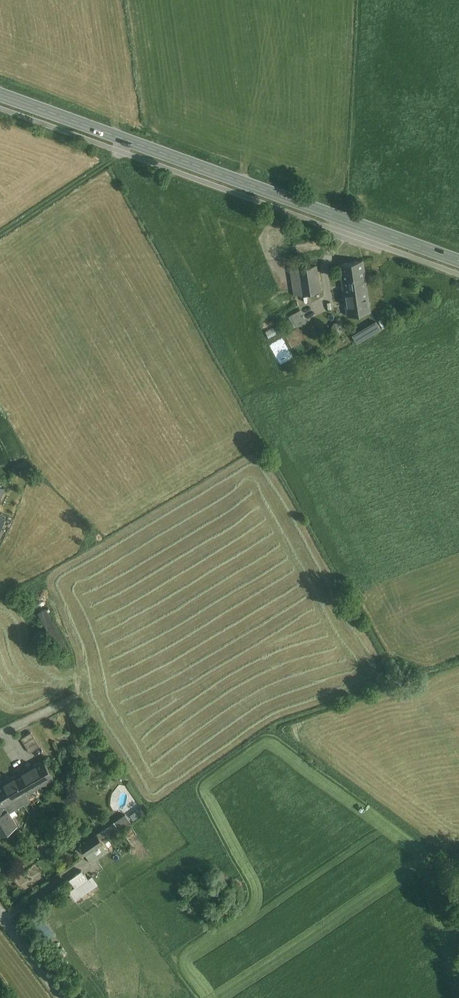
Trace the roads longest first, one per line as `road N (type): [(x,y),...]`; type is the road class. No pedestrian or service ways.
road 1 (secondary): [(0,94),(458,260)]

